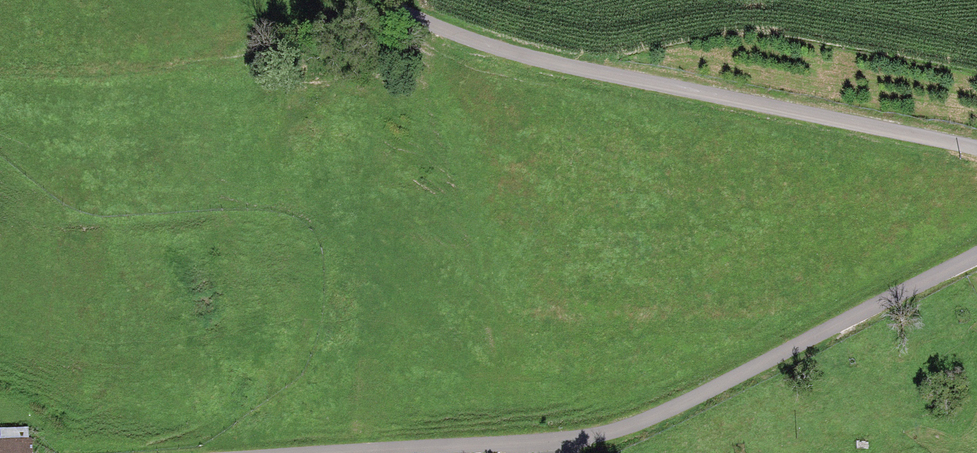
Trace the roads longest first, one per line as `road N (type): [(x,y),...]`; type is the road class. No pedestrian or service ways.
road 1 (unclassified): [(976,254),(656,418),(545,443),(376,452)]
road 2 (unclassified): [(368,0),(473,45),(976,148)]

